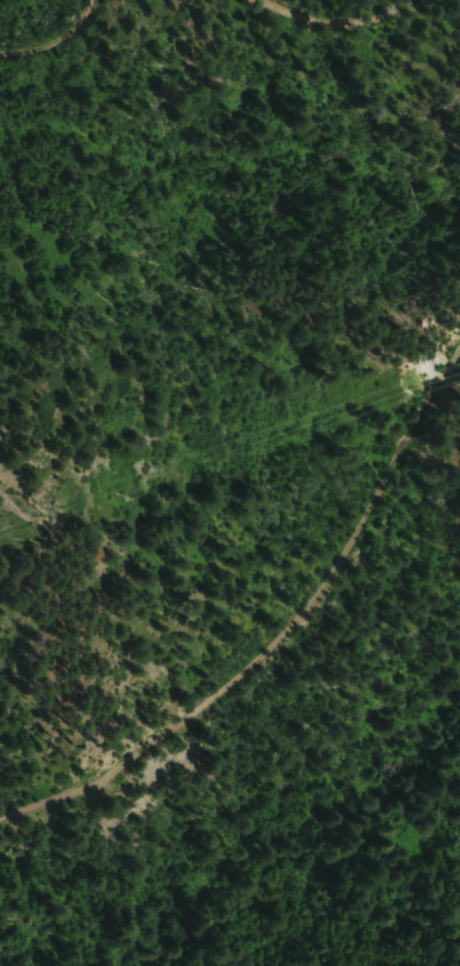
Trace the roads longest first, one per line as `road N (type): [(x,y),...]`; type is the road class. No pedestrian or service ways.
road 1 (track): [(0,811),(95,782),(263,655),(340,558),(459,339)]

